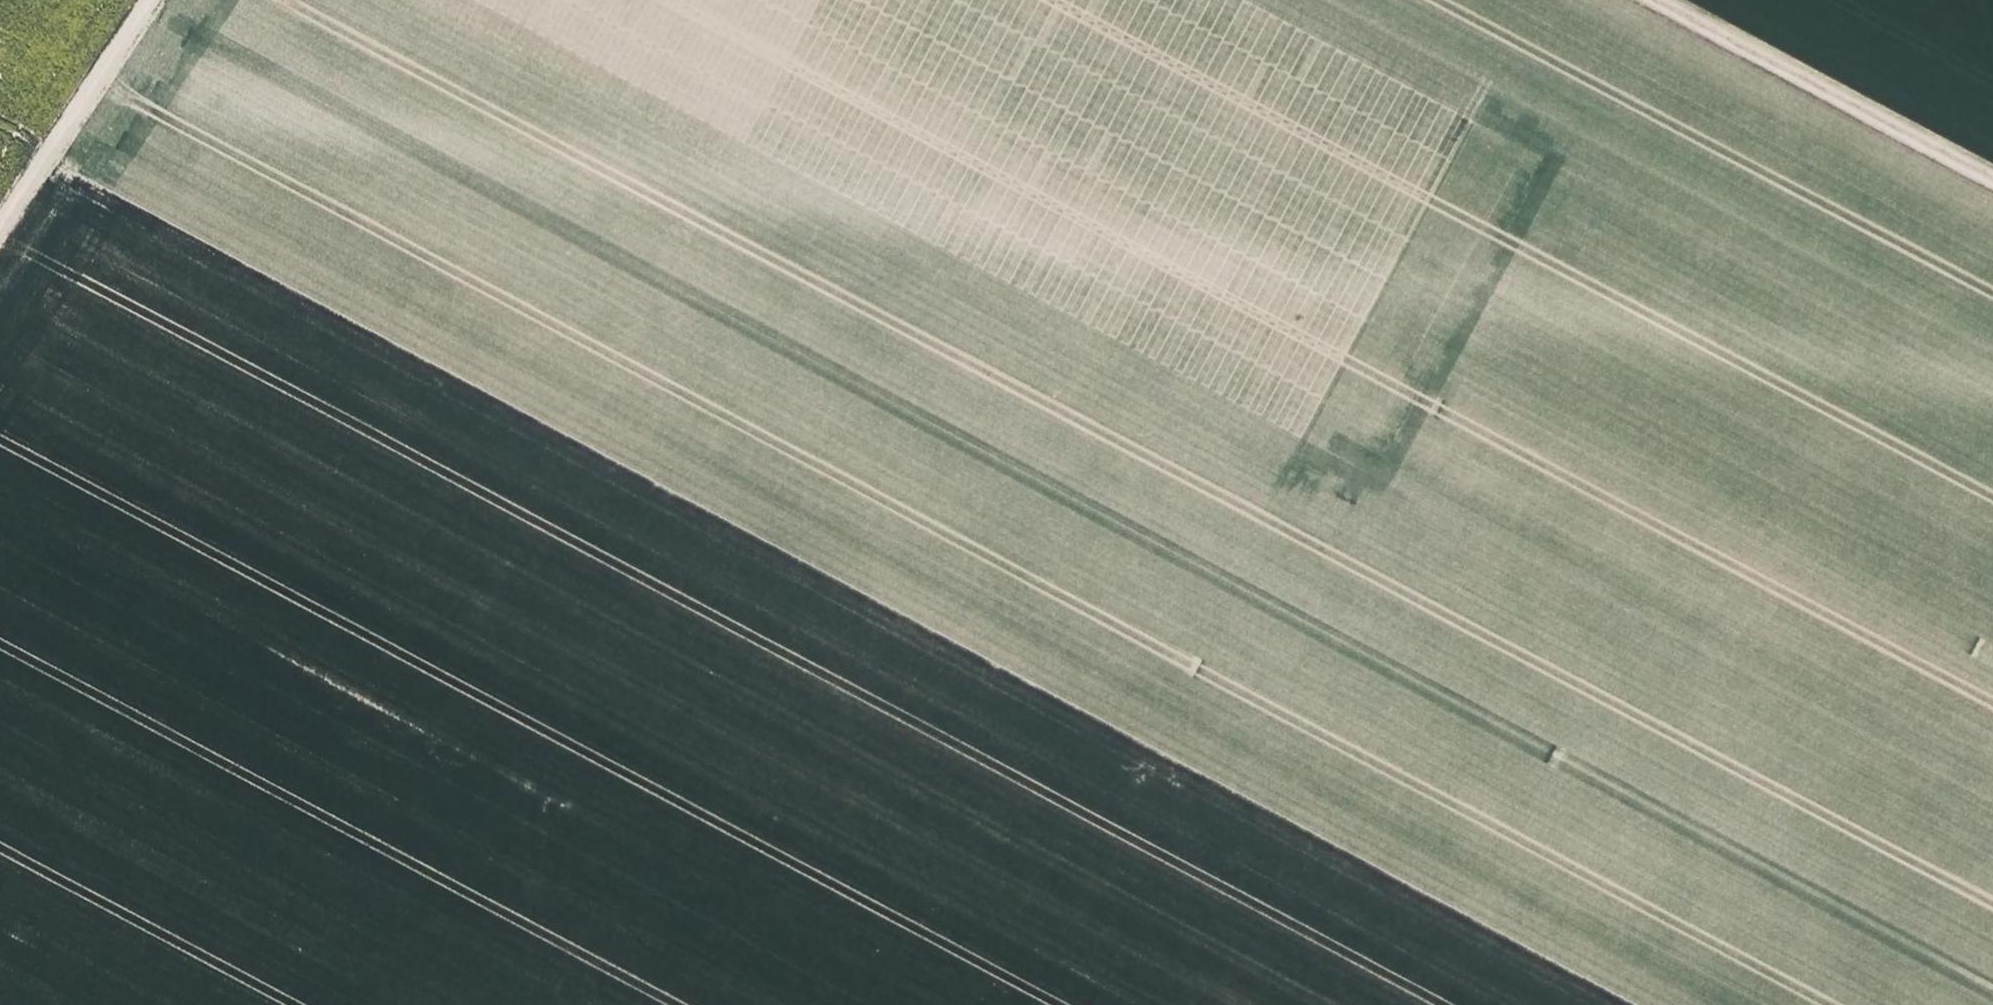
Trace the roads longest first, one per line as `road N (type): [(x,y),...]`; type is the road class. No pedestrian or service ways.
road 1 (track): [(1655,0),(1992,180)]
road 2 (track): [(0,220),(145,0)]

